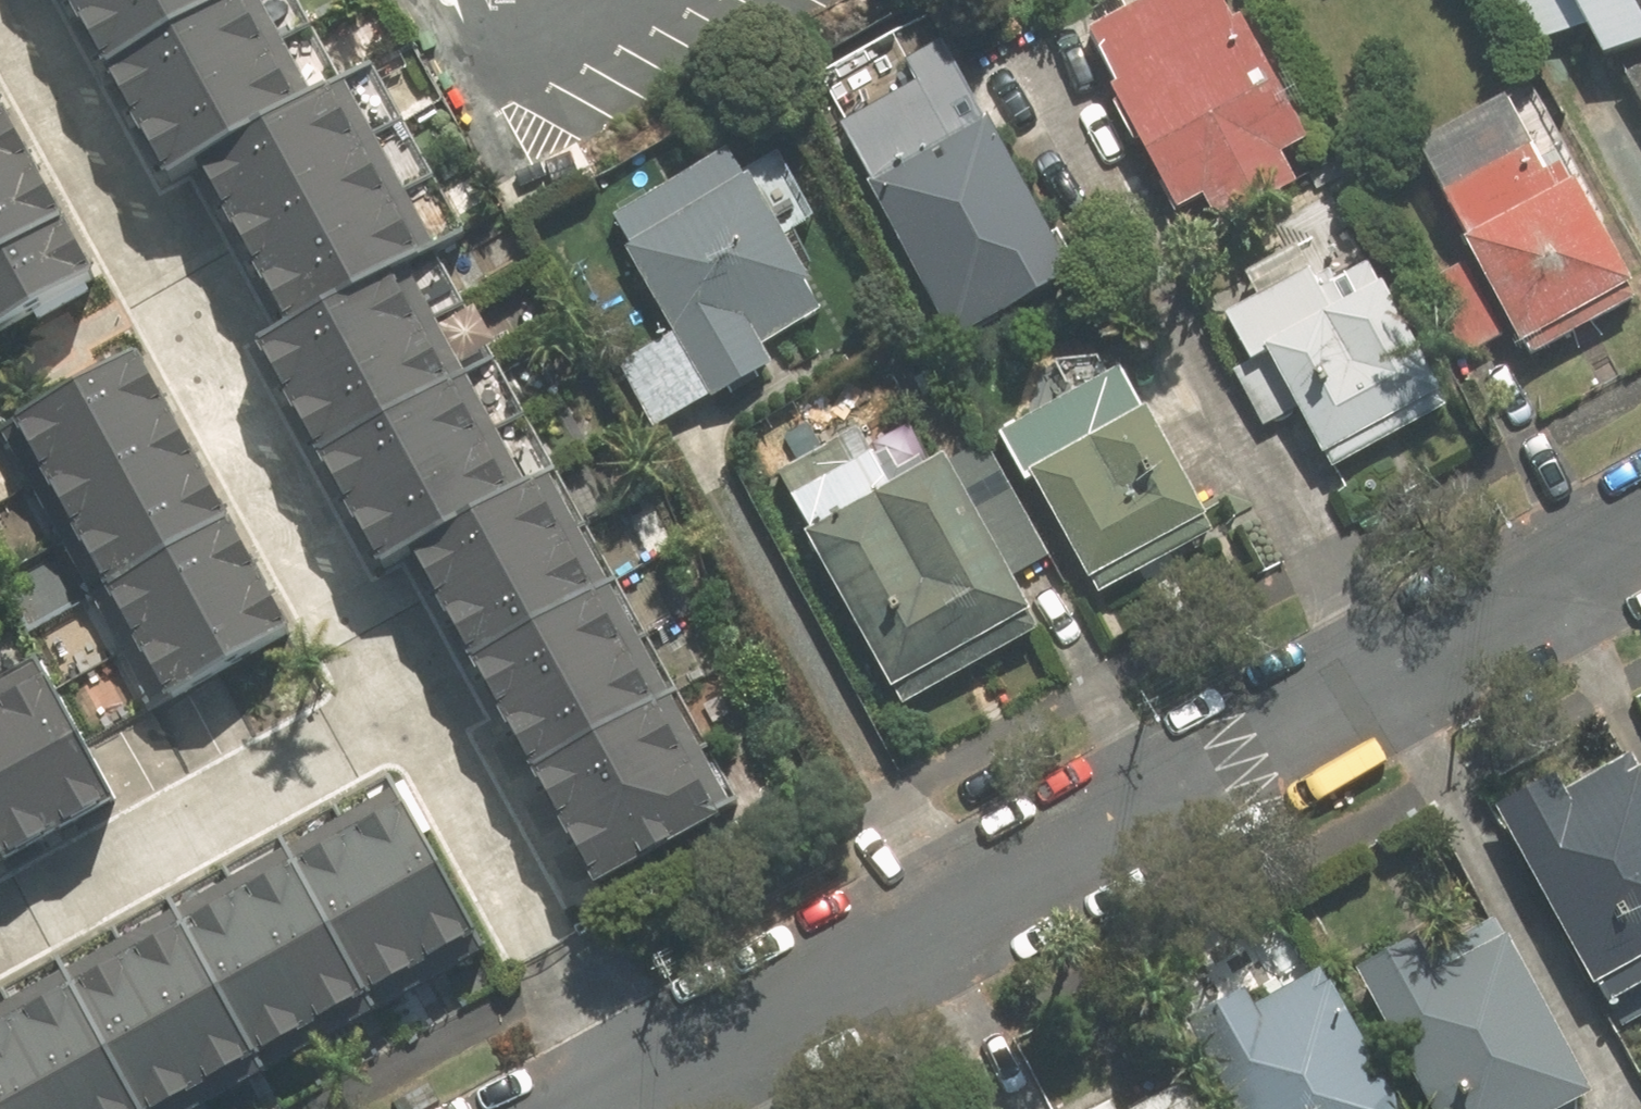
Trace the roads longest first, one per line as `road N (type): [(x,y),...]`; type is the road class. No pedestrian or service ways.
road 1 (residential): [(1640,541),(602,1108)]

